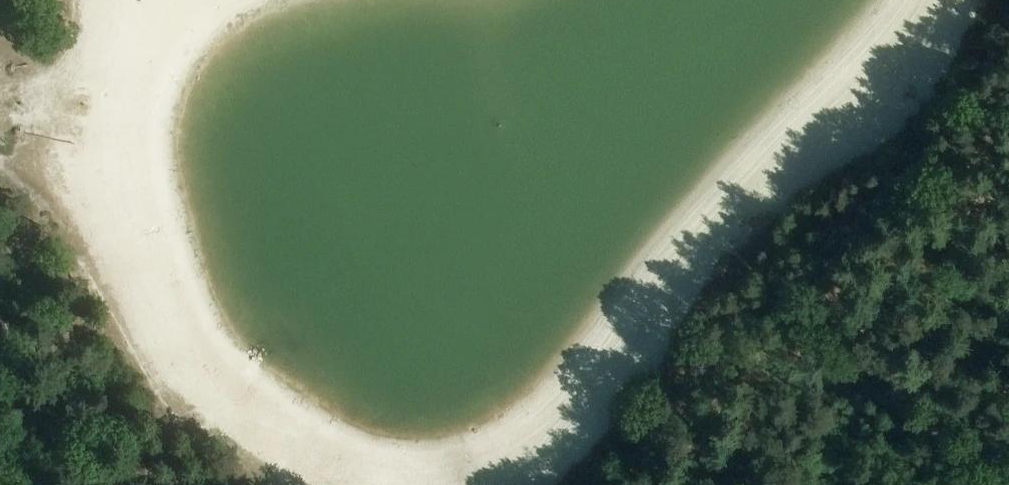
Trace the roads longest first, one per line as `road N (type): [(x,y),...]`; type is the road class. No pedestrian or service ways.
road 1 (track): [(43,484),(0,290)]

